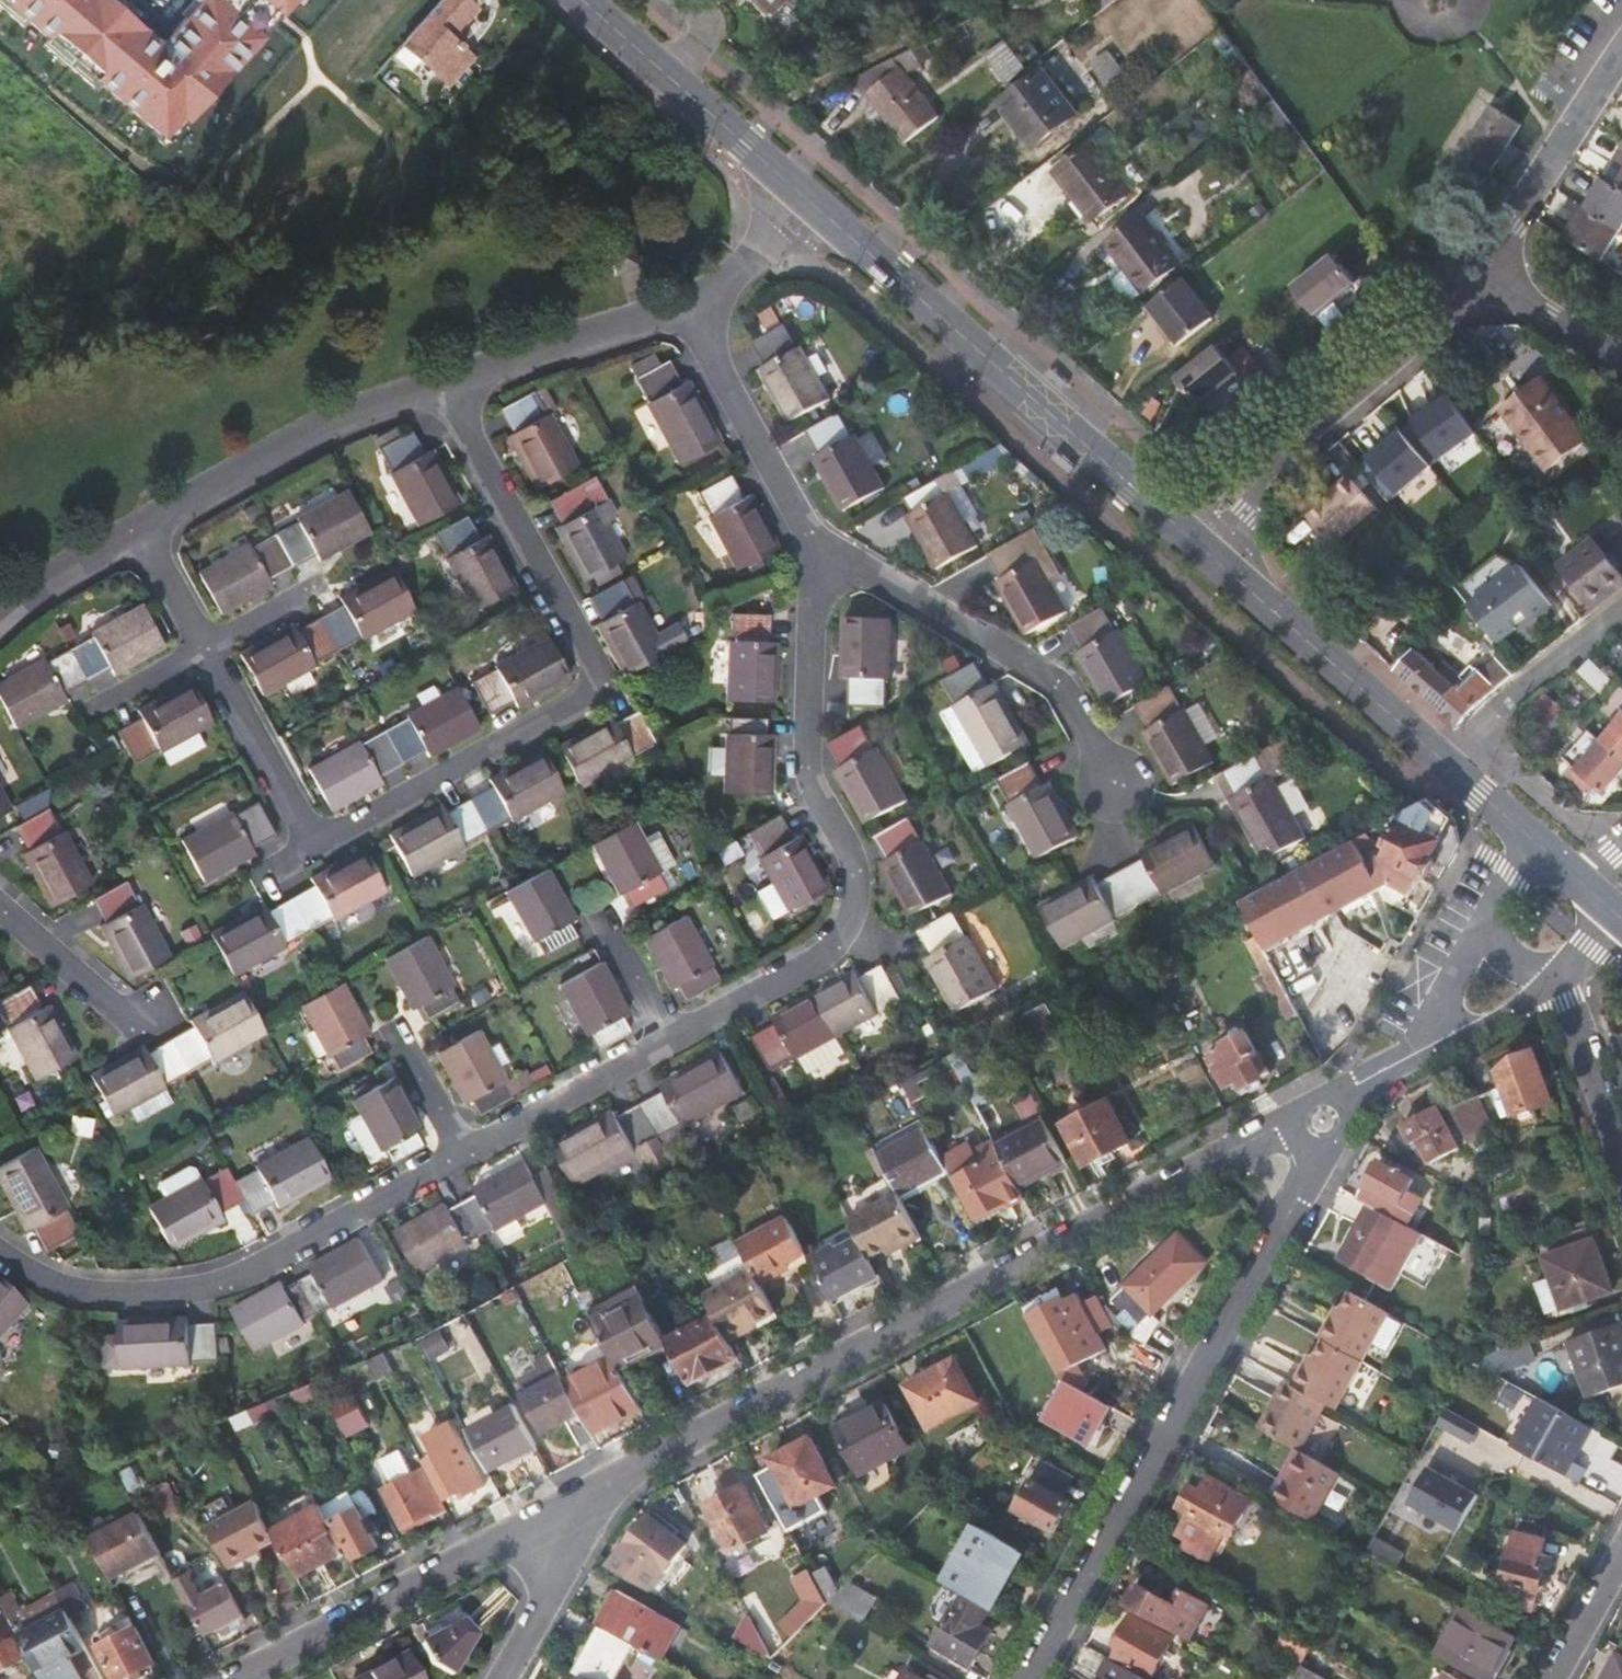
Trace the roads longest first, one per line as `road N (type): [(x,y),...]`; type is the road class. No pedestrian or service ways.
road 1 (residential): [(568,1517),(1276,1128),(1324,1123)]
road 2 (residential): [(442,385),(589,667),(582,699),(315,846)]
road 3 (residential): [(1324,1123),(1313,1174),(1032,1678)]
road 4 (residential): [(809,536),(808,753),(853,874),(849,916),(827,948),(669,1035)]
road 5 (residential): [(462,1150),(240,1270),(172,1289),(93,1288),(0,1246)]
road 6 (secondary): [(816,201),(1184,530)]
road 7 (residential): [(809,536),(1037,671),(1105,780)]
road 8 (residential): [(1184,530),(1482,276)]
road 9 (residential): [(245,1678),(568,1517)]
road 10 (secondary): [(1184,530),(1450,767)]
road 11 (residential): [(442,385),(344,418),(139,529)]
road 12 (secondary): [(589,0),(816,201)]
road 13 (residential): [(1482,276),(1621,48)]
road 14 (residential): [(685,308),(809,536)]
road 15 (residential): [(685,308),(442,385)]
road 16 (residential): [(669,1035),(462,1150)]
road 17 (residential): [(1621,608),(1488,720),(1450,767)]
road 18 (residential): [(315,846),(203,645)]
road 19 (residential): [(0,901),(139,1019)]
road 20 (residential): [(1558,982),(1621,1150)]
road 21 (residential): [(568,1517),(557,1589),(507,1678)]
road 22 (residential): [(816,201),(757,264),(685,308)]
road 23 (residential): [(139,529),(44,582),(0,620)]
road 24 (residential): [(1415,1056),(1493,1027),(1558,982)]
road 25 (residential): [(1621,356),(1596,351),(1482,276)]
road 26 (residential): [(337,571),(203,645)]
road 27 (residential): [(1488,924),(1415,1056)]
road 28 (residential): [(203,645),(79,714)]
road 29 (residential): [(1621,1555),(1553,1678)]
road 30 (residential): [(203,645),(139,529)]
road 31 (residential): [(315,846),(202,914)]

